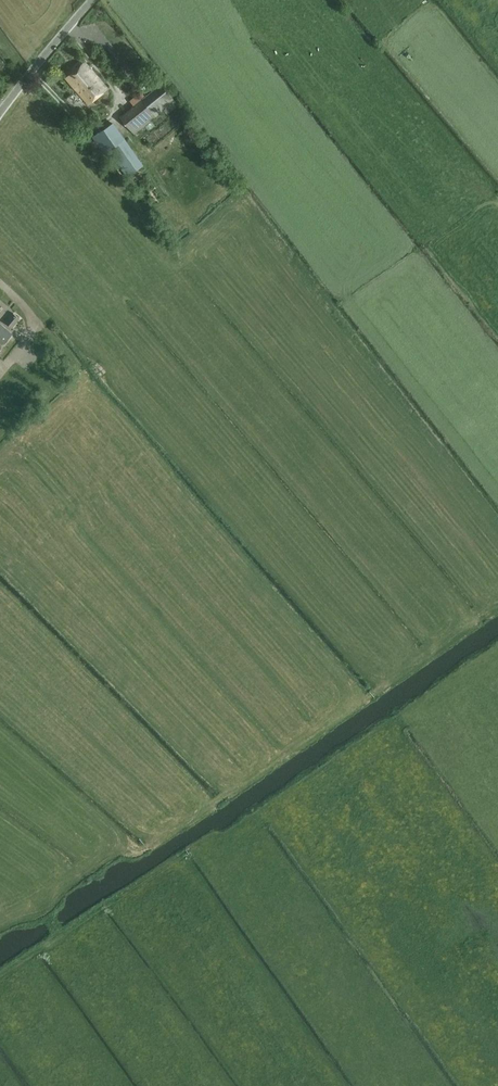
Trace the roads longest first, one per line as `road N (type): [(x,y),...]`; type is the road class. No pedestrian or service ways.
road 1 (unclassified): [(0,114),(92,0)]

